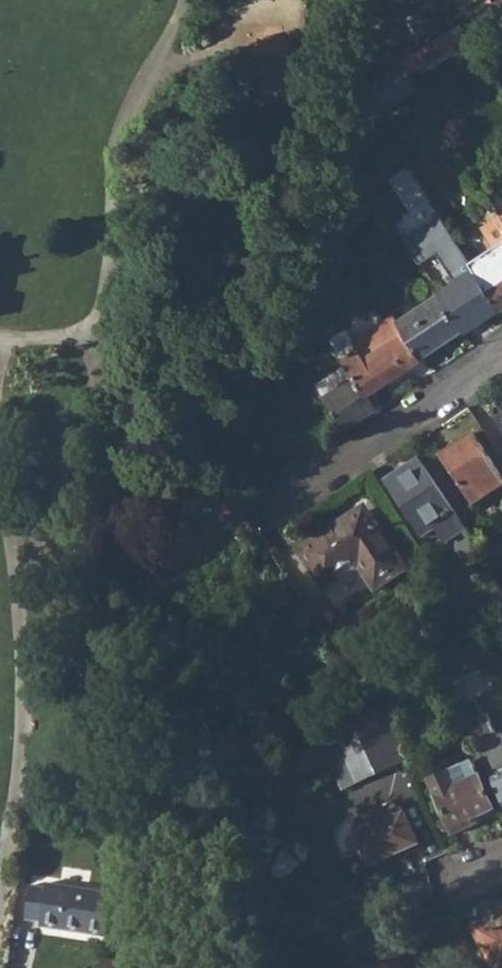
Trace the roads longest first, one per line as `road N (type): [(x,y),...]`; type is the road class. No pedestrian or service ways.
road 1 (residential): [(501,352),(295,487)]

